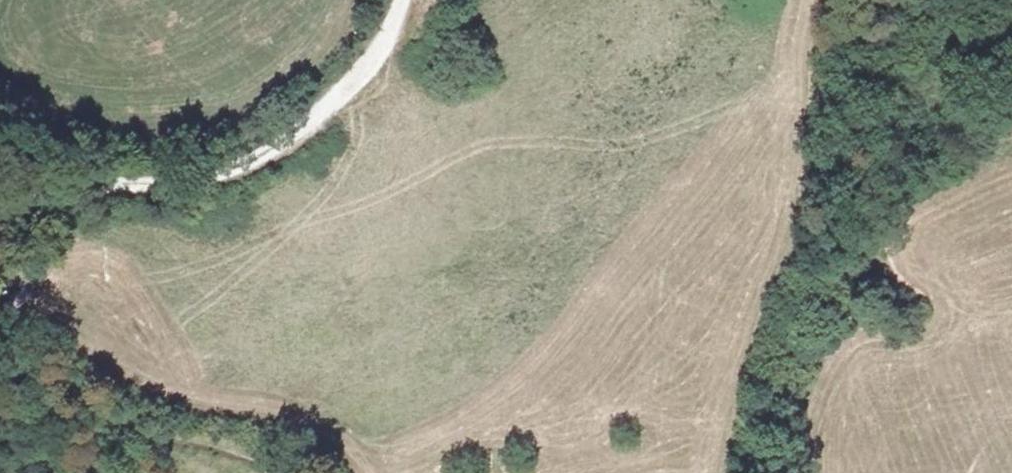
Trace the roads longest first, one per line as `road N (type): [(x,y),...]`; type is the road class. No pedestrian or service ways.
road 1 (track): [(399,0),(344,87),(280,149),(200,180),(73,184),(0,221)]

